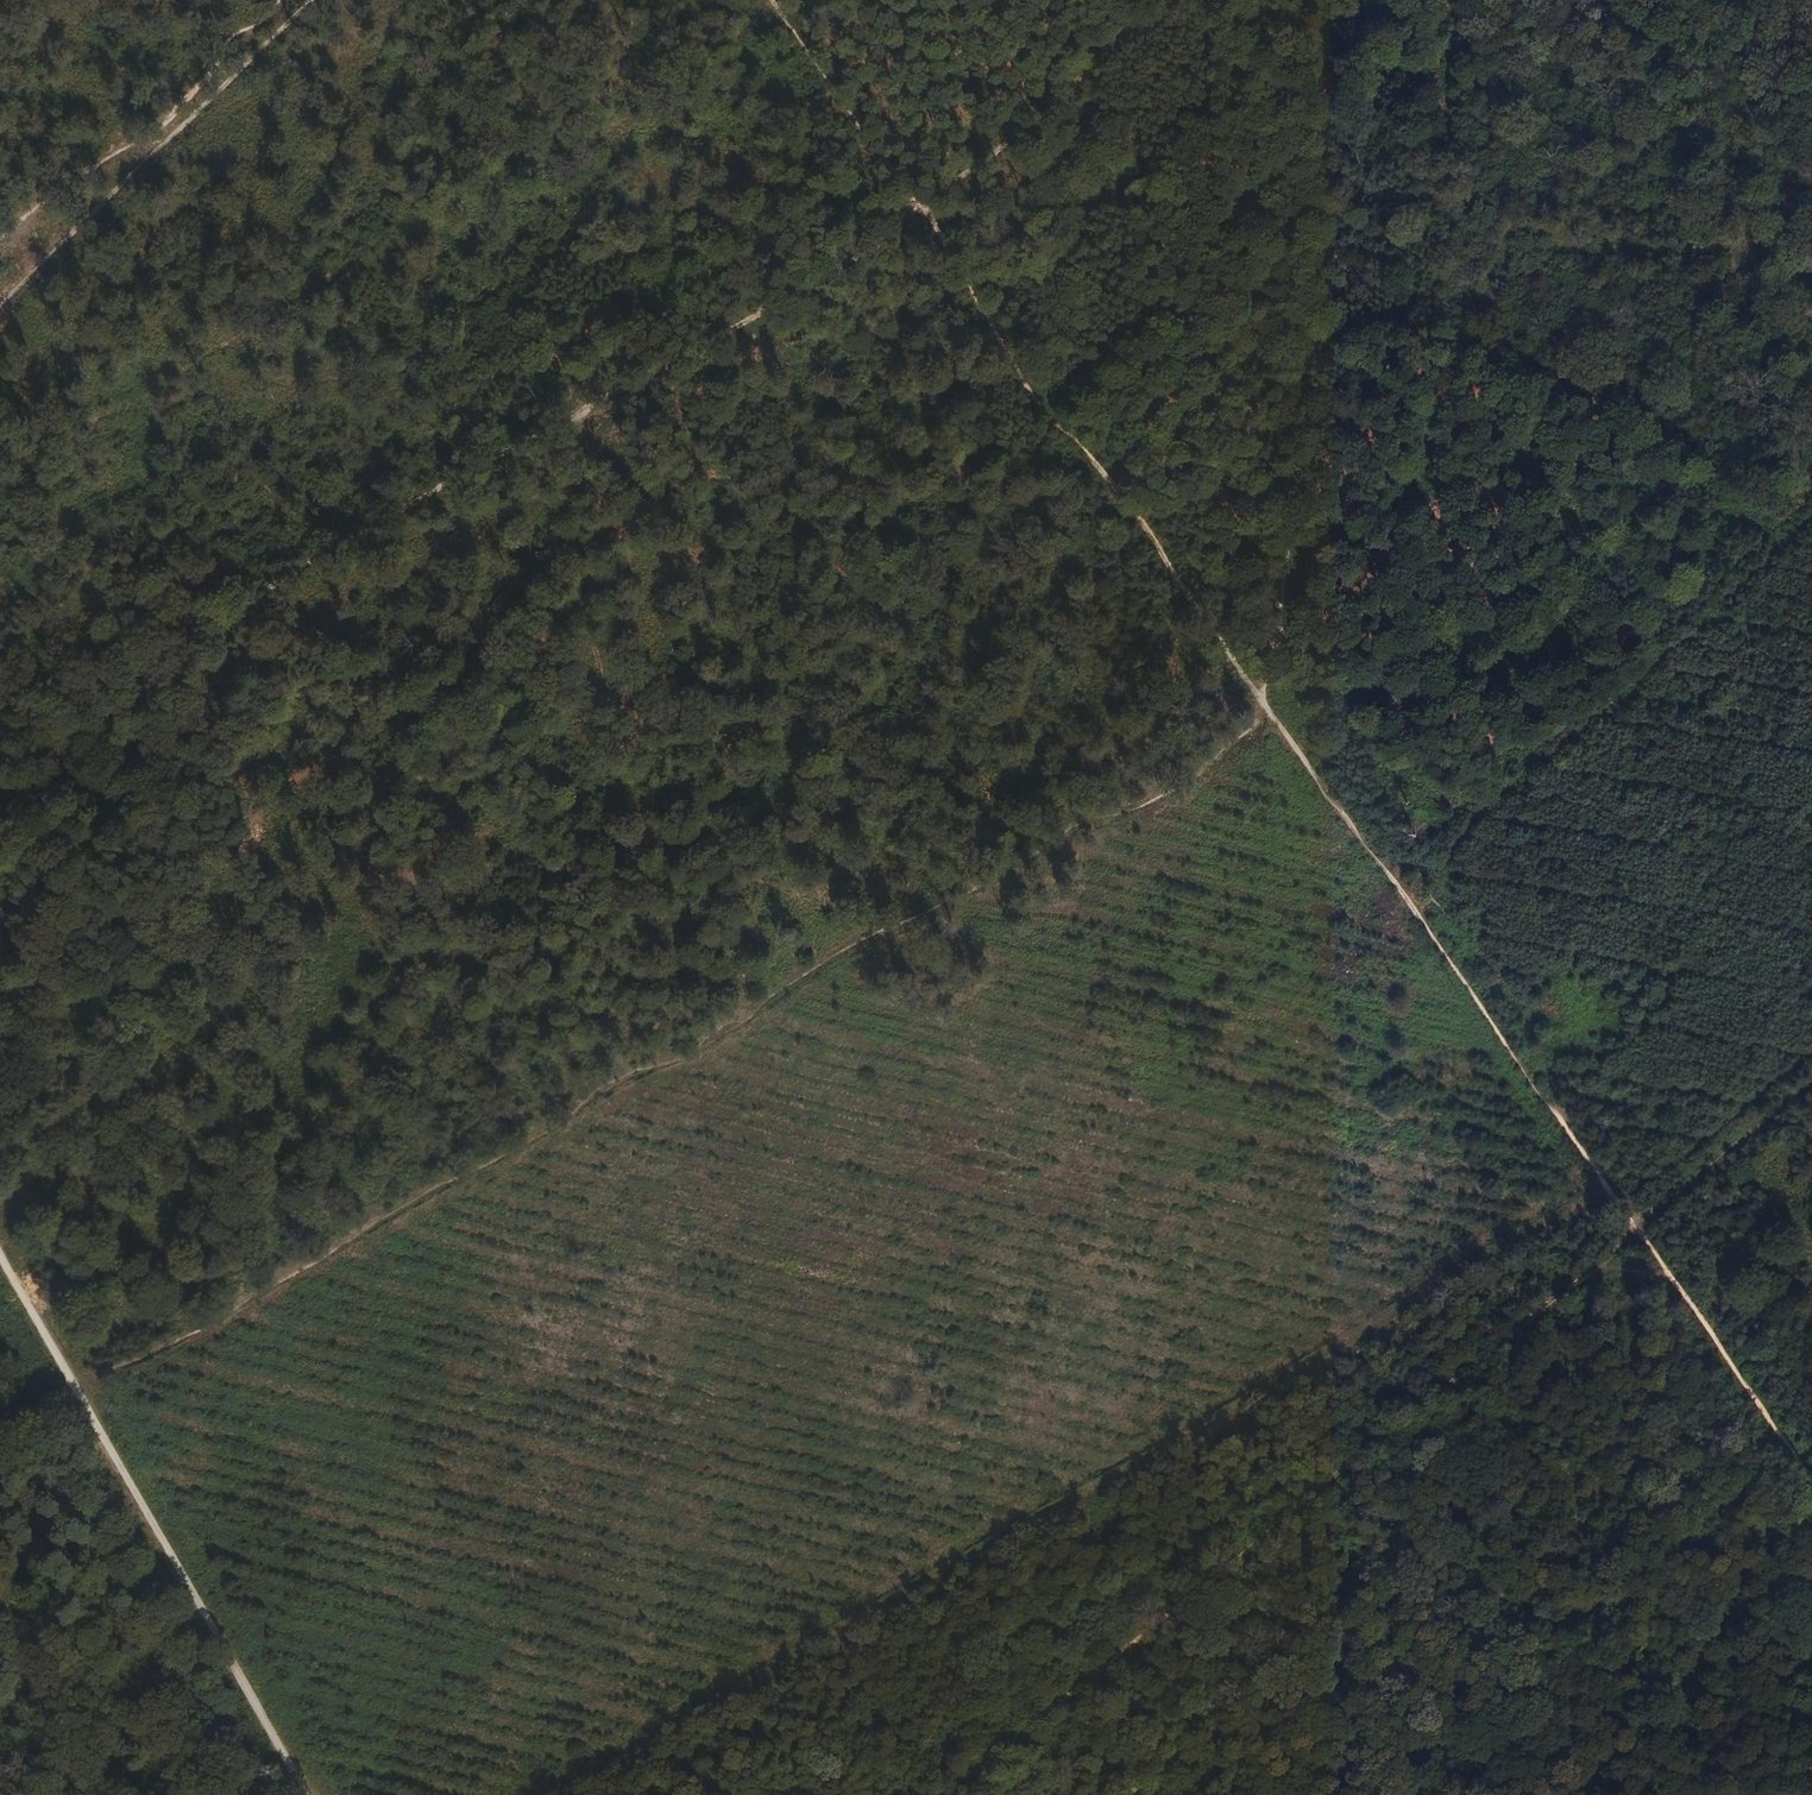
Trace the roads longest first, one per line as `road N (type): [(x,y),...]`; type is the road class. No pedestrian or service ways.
road 1 (track): [(1811,1483),(1093,460),(1027,389),(917,201),(772,0)]
road 2 (track): [(925,1794),(1184,1569),(1615,1255),(1634,1227)]
road 3 (track): [(0,1257),(309,1794)]
road 4 (track): [(0,297),(309,0)]

